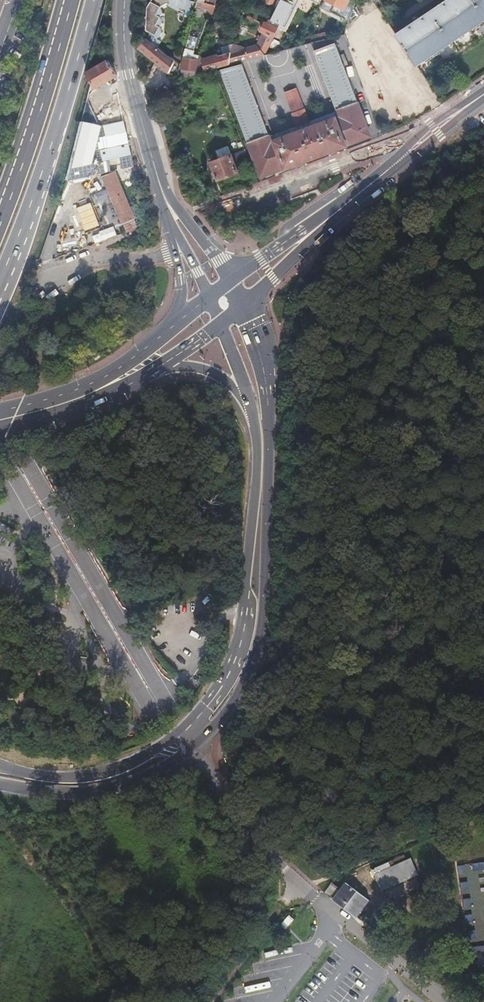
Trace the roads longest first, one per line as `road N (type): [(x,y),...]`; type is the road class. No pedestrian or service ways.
road 1 (tertiary): [(198,742),(235,701),(263,622),(268,406),(243,306)]
road 2 (tertiary): [(248,400),(257,452),(245,625),(232,672),(190,726)]
road 3 (trunk): [(0,289),(94,0)]
road 4 (secondary): [(483,95),(304,236)]
road 5 (unclassified): [(337,917),(245,830),(198,742)]
road 6 (trunk): [(67,0),(0,212)]
road 7 (trunk): [(0,784),(57,793),(119,787),(157,774),(198,742)]
road 8 (trunk): [(190,726),(105,774),(57,778),(0,766)]
road 9 (tertiary): [(126,0),(129,74),(161,191)]
road 10 (secondary): [(140,367),(81,398),(0,420)]
road 11 (residential): [(444,1001),(337,917)]

